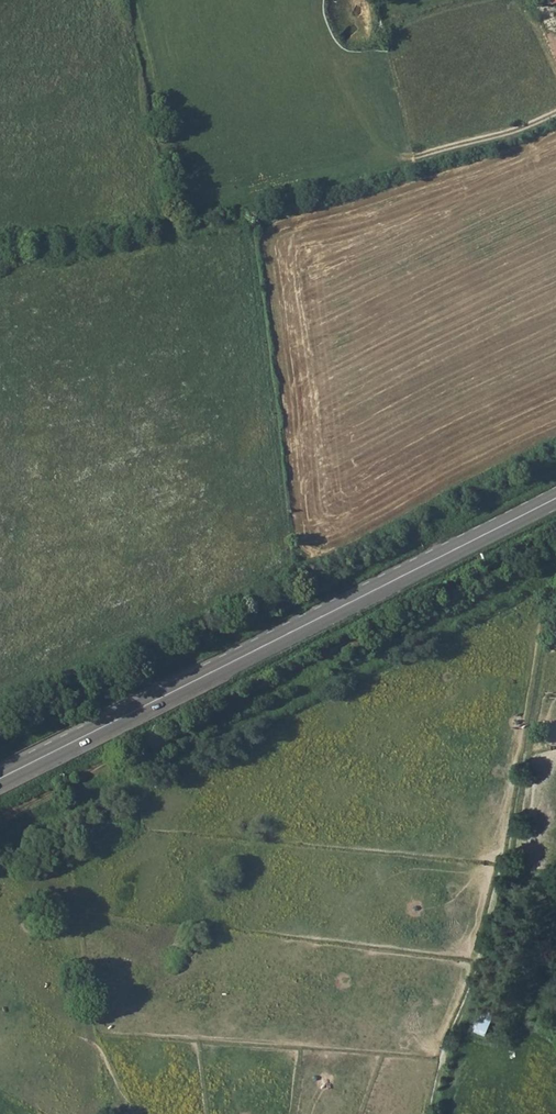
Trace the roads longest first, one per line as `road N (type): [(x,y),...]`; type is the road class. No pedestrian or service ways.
road 1 (primary): [(0,779),(555,500)]
road 2 (track): [(404,160),(555,111)]

